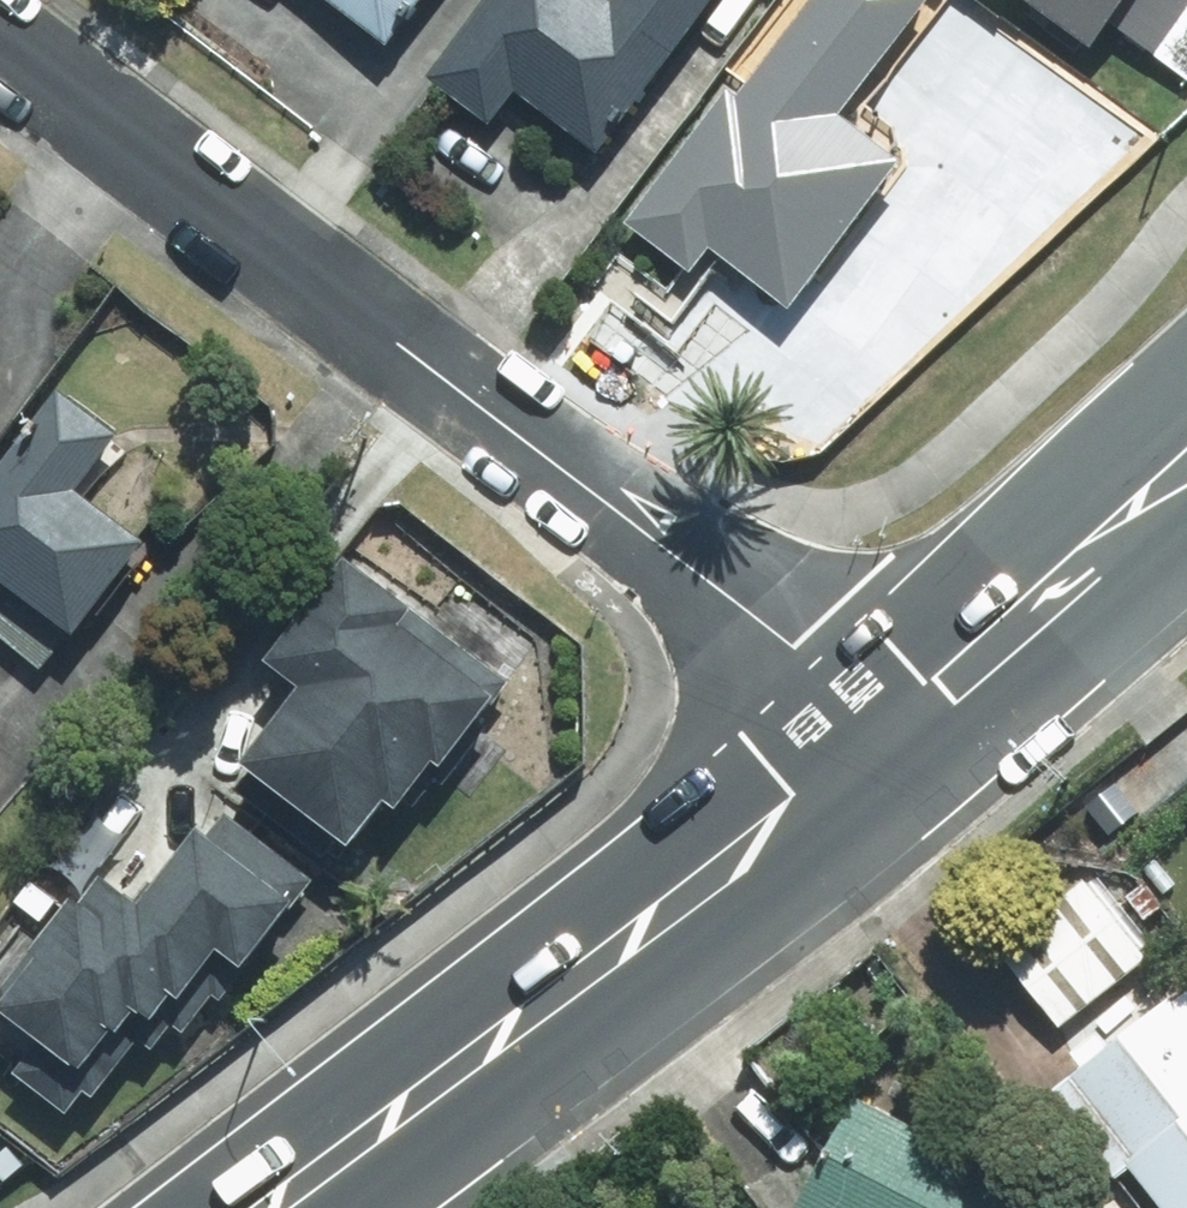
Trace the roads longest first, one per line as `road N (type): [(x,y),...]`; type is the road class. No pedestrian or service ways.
road 1 (residential): [(0,42),(908,717)]
road 2 (primary): [(908,717),(453,1072)]
road 3 (primary): [(1186,467),(908,717)]
road 4 (primary): [(217,1207),(453,1072)]
road 5 (primary): [(453,1072),(315,1207)]

